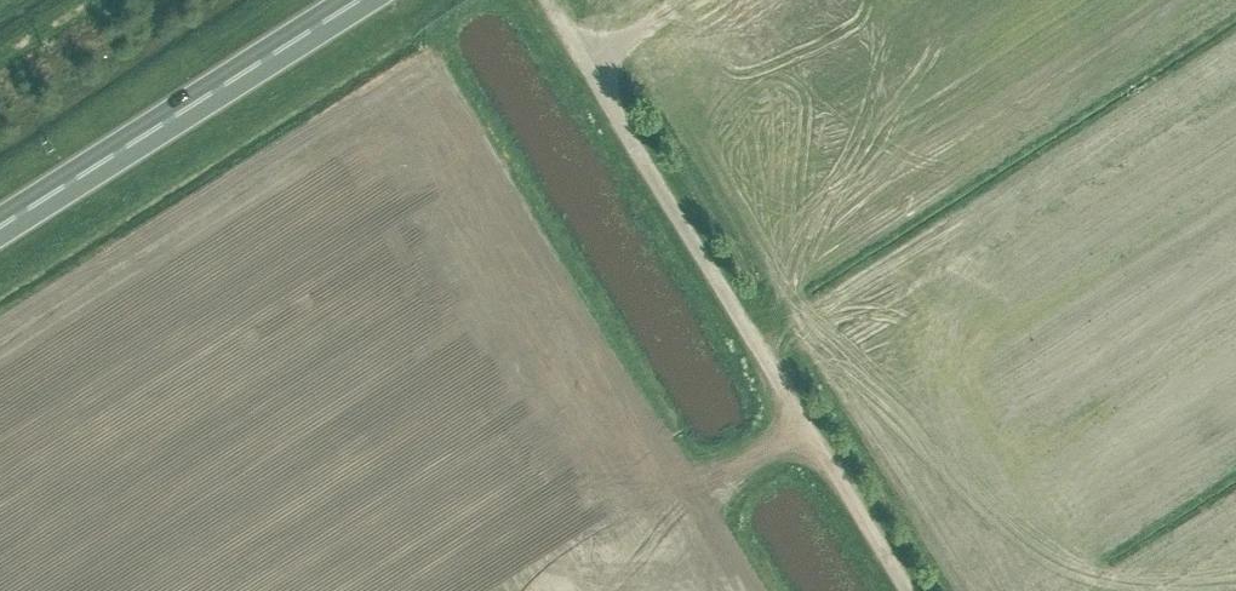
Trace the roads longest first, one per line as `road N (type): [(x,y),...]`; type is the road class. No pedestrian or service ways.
road 1 (unclassified): [(909,590),(574,43)]
road 2 (trunk): [(0,226),(358,0)]

